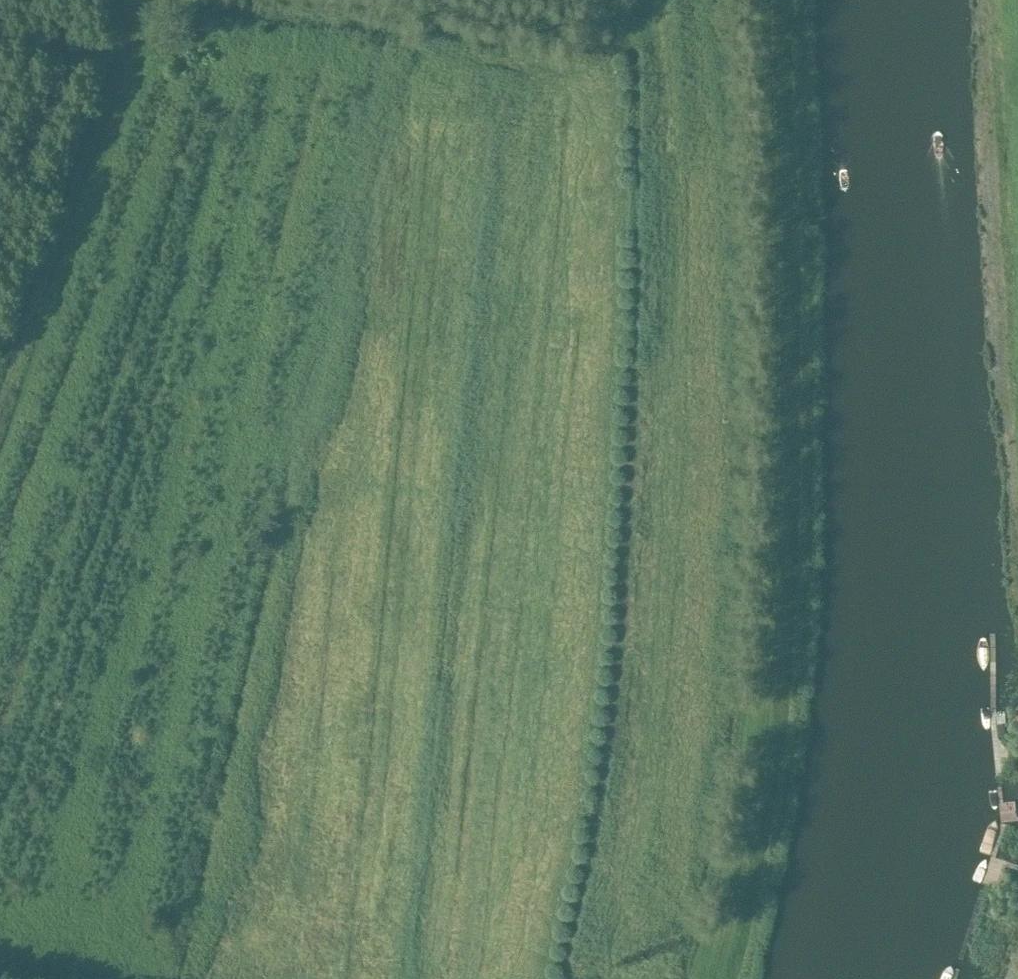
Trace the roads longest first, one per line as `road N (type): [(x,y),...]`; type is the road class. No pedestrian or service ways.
road 1 (track): [(461,978),(553,101),(529,66),(421,54)]
road 2 (track): [(0,441),(157,22),(180,0)]

